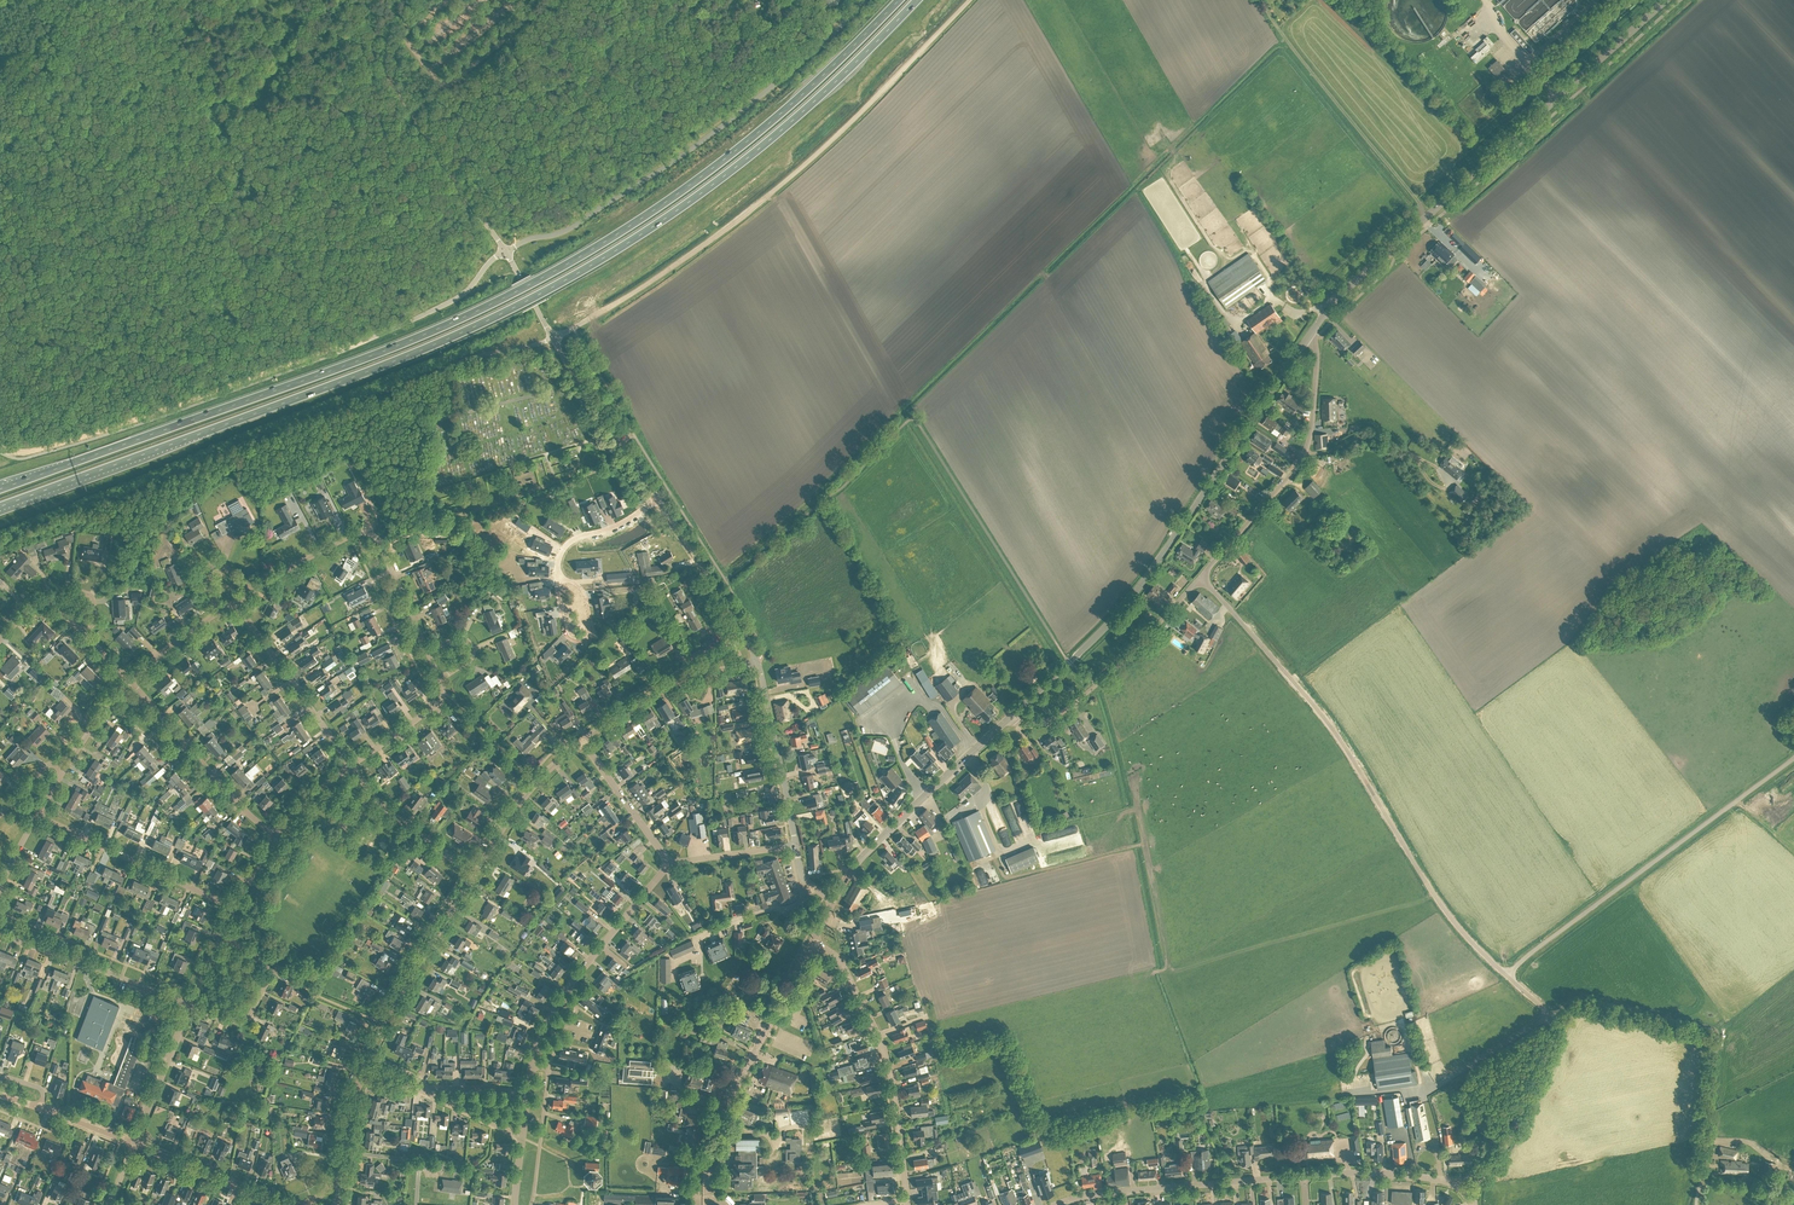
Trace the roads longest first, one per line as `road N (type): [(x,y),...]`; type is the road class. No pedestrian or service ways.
road 1 (trunk): [(0,506),(373,369),(543,292),(665,219),(773,138),(917,0)]
road 2 (trunk): [(899,0),(765,127),(576,259),(367,358),(0,489)]
road 3 (track): [(971,0),(869,105),(730,225),(658,280),(573,328)]
road 4 (unclassified): [(1508,976),(1445,910),(1332,729),(1200,578)]
road 5 (tertiary): [(1309,336),(1365,271),(1666,0)]
road 6 (tertiary): [(1009,718),(1127,602),(1309,336)]
road 7 (unclassified): [(506,251),(569,230),(684,154),(866,0)]
road 8 (unclassified): [(1508,976),(1793,758)]
road 9 (unclassified): [(908,1204),(882,1044),(843,964),(813,942)]
road 10 (tertiary): [(707,1204),(717,1130),(813,942)]
road 11 (track): [(1428,227),(1415,197),(1261,0)]
road 12 (unclassified): [(1200,578),(1303,457),(1317,352),(1309,336)]
road 13 (tertiary): [(834,898),(864,854),(1009,718)]
road 14 (unclassified): [(1009,718),(1031,723),(1060,714),(1127,659),(1200,578)]
road 15 (unclassified): [(1486,1169),(1503,1151),(1553,1033),(1550,1017),(1508,976)]
road 16 (track): [(0,446),(42,449),(209,394)]
road 17 (residential): [(233,908),(38,815)]
road 18 (residential): [(275,834),(129,681)]
road 19 (residential): [(368,1055),(473,875)]
road 20 (unclassified): [(1303,1176),(1100,1194)]
road 21 (residential): [(191,1006),(0,935)]
road 22 (unclassified): [(506,251),(393,82)]
road 23 (residential): [(351,765),(235,602)]
road 24 (unclassified): [(657,498),(553,339)]
road 25 (unclassified): [(795,845),(757,662)]
road 26 (unclassified): [(360,342),(458,297),(506,251)]
road 27 (residential): [(473,875),(536,783),(582,741)]
road 28 (residential): [(191,1006),(236,1023),(247,1018),(267,982),(264,962),(220,936)]
road 29 (residential): [(672,966),(699,956),(704,936),(789,907),(811,886)]
road 30 (residential): [(562,996),(667,863)]
road 31 (residential): [(473,875),(388,810),(351,765)]
road 32 (unclassified): [(746,637),(657,498)]
road 33 (track): [(209,394),(360,342)]
road 34 (unclassified): [(273,1204),(134,1144)]
road 35 (residential): [(134,1144),(191,1006)]
road 36 (unclassified): [(1452,1183),(1303,1176)]
road 37 (residential): [(667,863),(582,741)]
road 38 (residential): [(557,576),(565,633),(575,641),(592,627),(576,583)]
road 39 (residential): [(531,1204),(550,1068)]
road 40 (residential): [(657,498),(610,529),(571,541),(557,576)]
road 41 (residential): [(351,765),(438,705),(439,678)]
road 42 (residential): [(250,592),(368,532)]
road 43 (residential): [(427,649),(368,532)]
road 44 (residential): [(667,863),(795,845)]
road 45 (residential): [(582,741),(690,672)]

